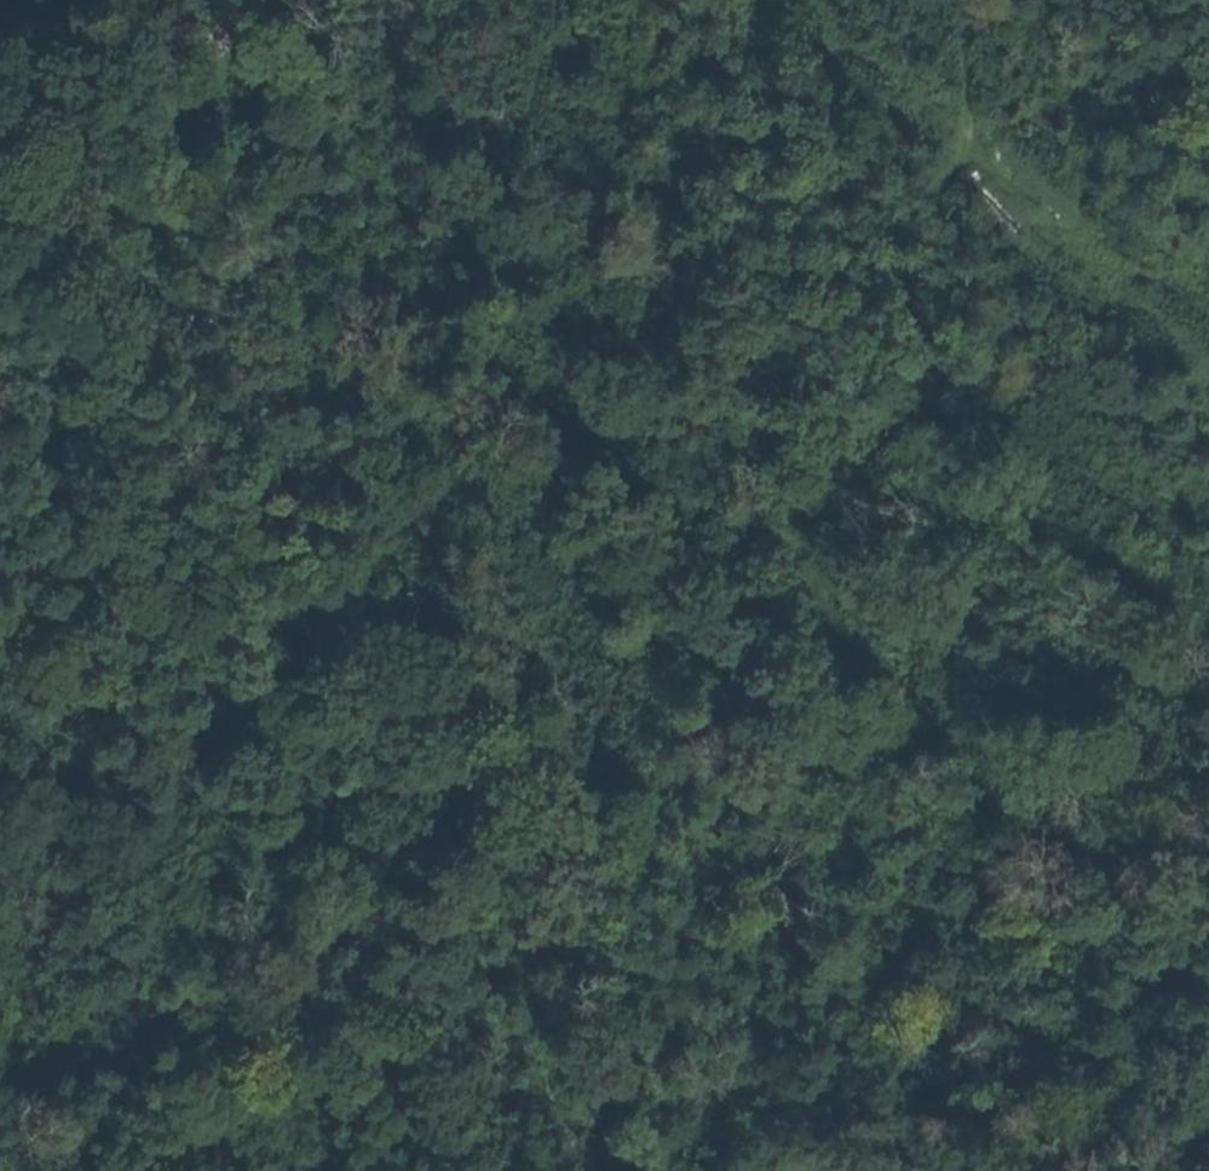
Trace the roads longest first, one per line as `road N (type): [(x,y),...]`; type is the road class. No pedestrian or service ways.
road 1 (unclassified): [(261,0),(184,93),(0,282)]

